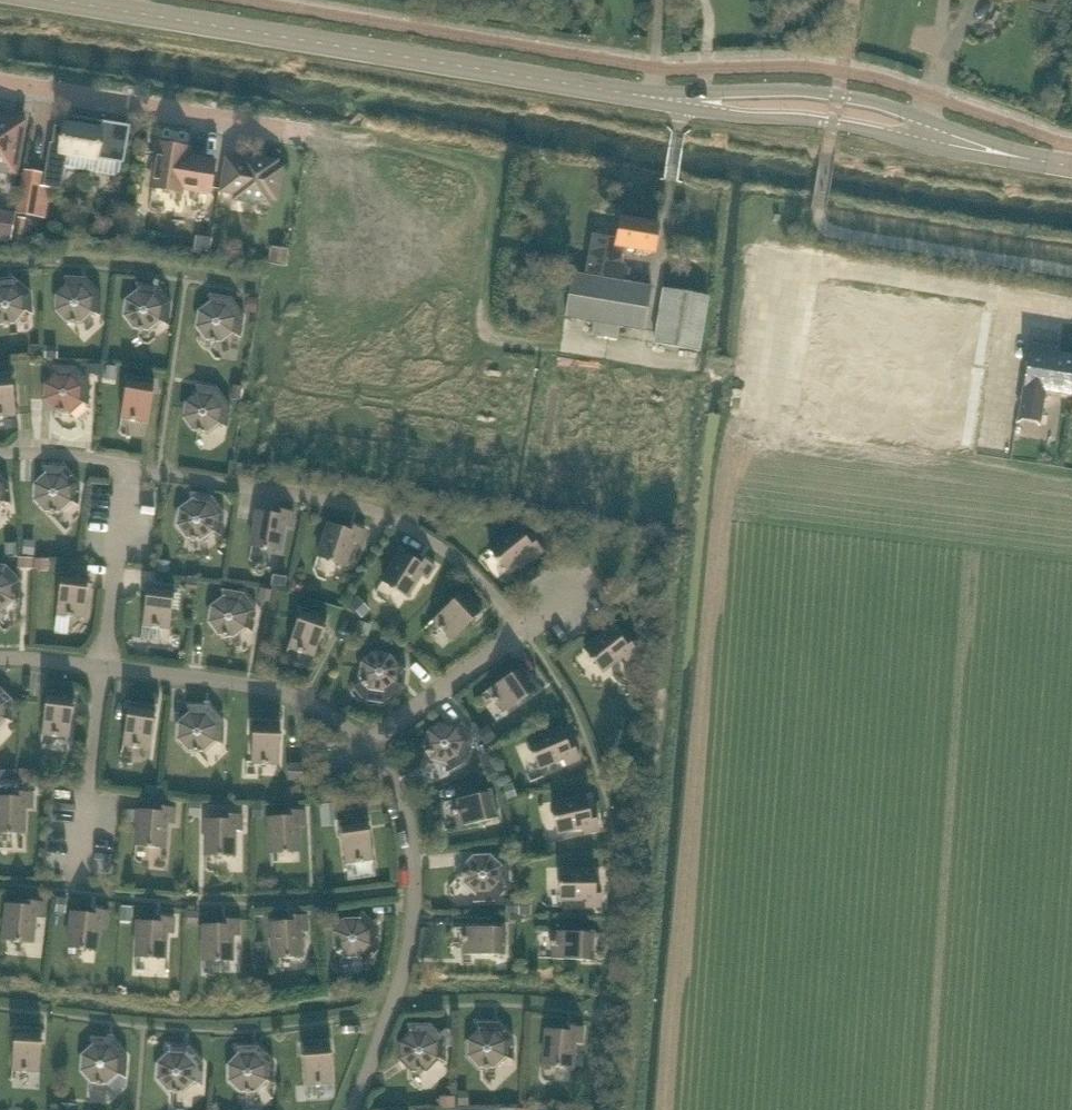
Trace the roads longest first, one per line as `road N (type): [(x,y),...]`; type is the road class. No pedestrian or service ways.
road 1 (tertiary): [(666,99),(55,0)]
road 2 (tertiary): [(1030,160),(838,93),(666,99)]
road 3 (tertiary): [(666,99),(1030,160)]
road 4 (residential): [(0,84),(247,127)]

